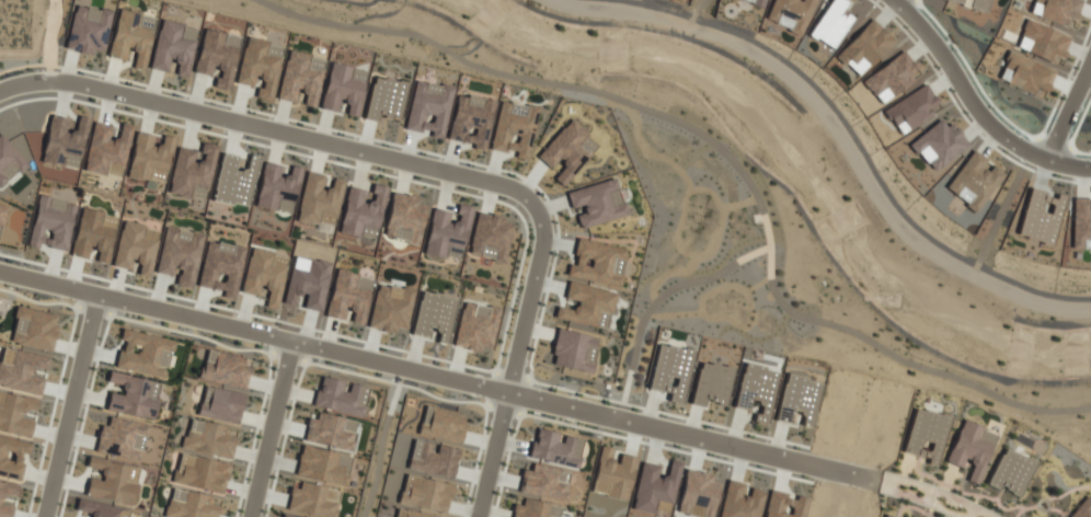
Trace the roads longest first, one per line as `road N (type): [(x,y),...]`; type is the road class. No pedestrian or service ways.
road 1 (residential): [(0,273),(758,456),(966,516)]
road 2 (residential): [(536,203),(505,185),(71,83),(0,94)]
road 3 (residential): [(482,516),(544,252),(547,228),(536,203)]
road 4 (residential): [(1090,169),(1042,161),(994,130),(929,36),(894,0)]
road 5 (residential): [(49,516),(101,298)]
road 6 (residential): [(294,344),(253,516)]

